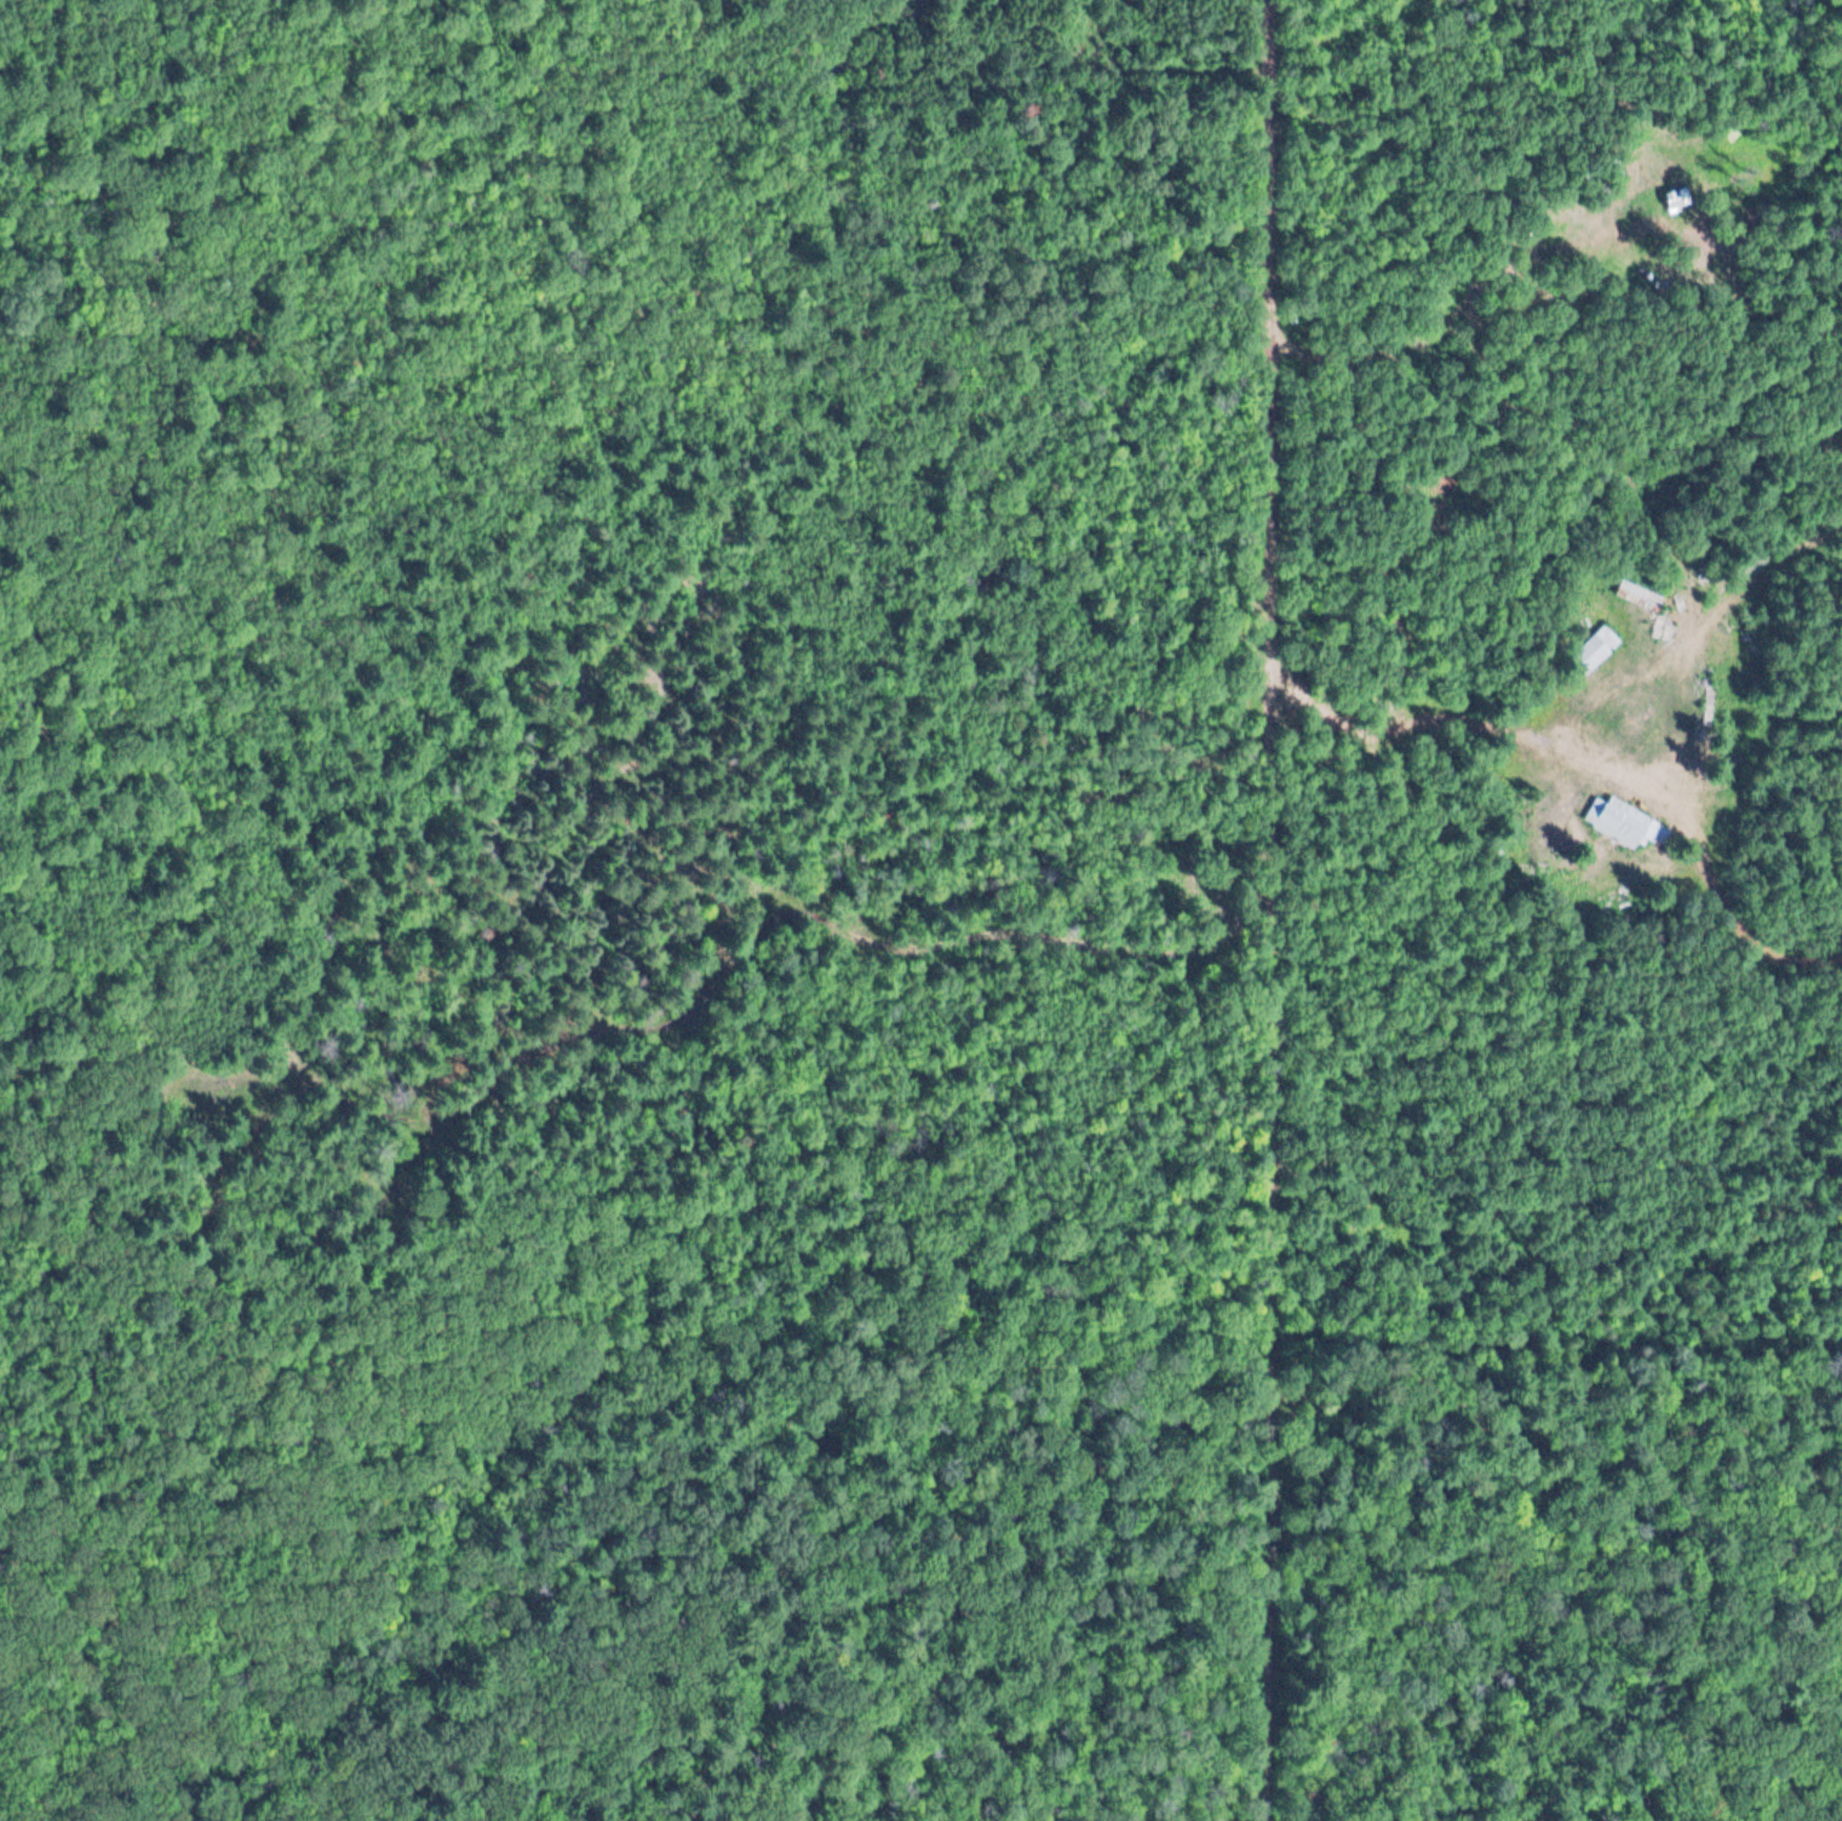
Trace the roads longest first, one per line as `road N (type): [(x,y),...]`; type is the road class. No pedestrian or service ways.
road 1 (residential): [(1272,1820),(1263,1365),(1270,0)]

